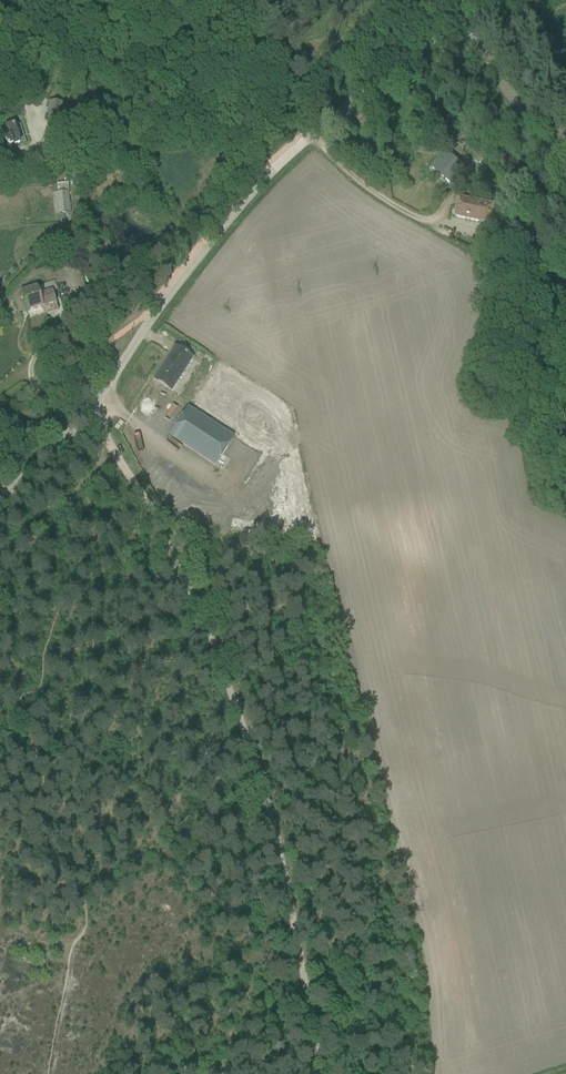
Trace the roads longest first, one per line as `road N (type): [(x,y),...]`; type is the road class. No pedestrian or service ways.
road 1 (unclassified): [(0,496),(89,416),(205,244),(281,160),(342,103),(486,0)]
road 2 (track): [(313,1020),(264,794),(196,602),(153,508),(89,416)]
road 3 (track): [(462,0),(561,163)]
road 4 (track): [(561,163),(564,188),(523,235),(565,303)]

